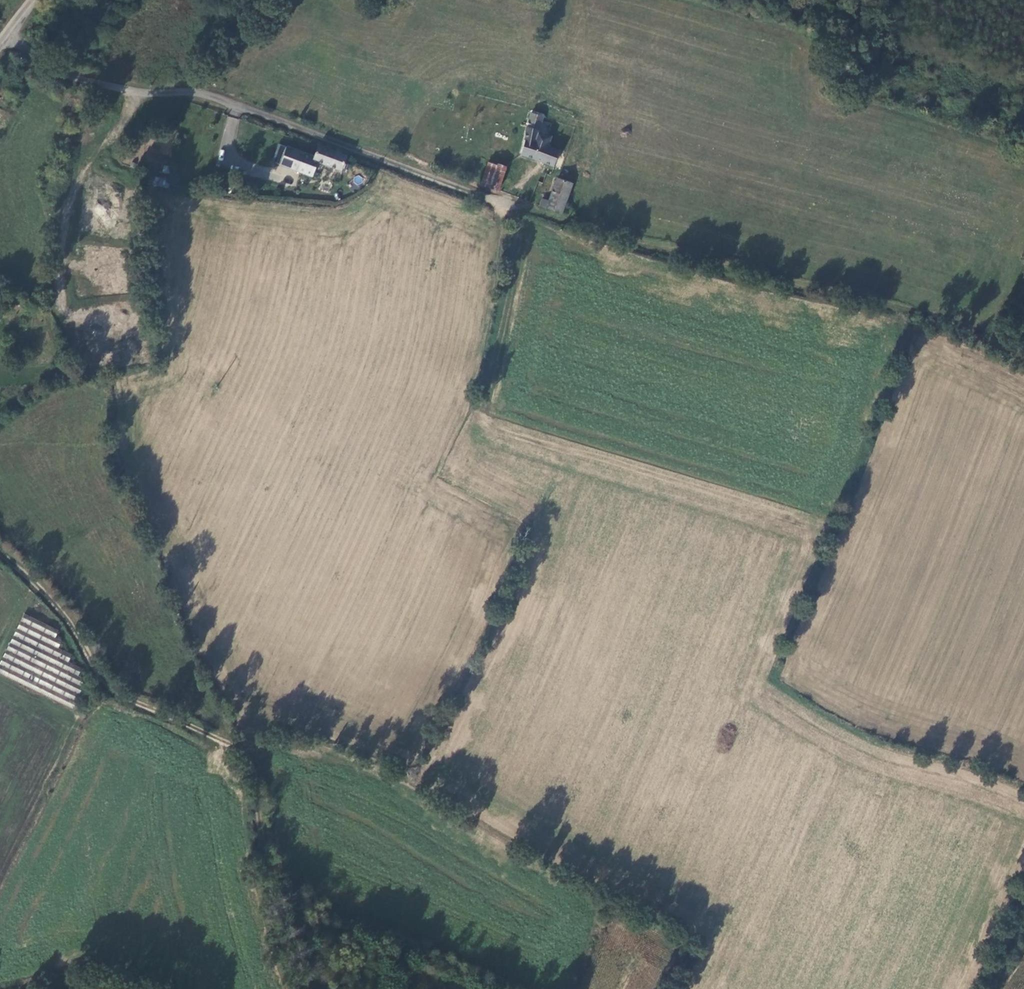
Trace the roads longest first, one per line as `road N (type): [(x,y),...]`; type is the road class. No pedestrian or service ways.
road 1 (track): [(317,988),(271,867),(245,744),(121,689),(68,614),(0,547)]
road 2 (track): [(503,204),(905,317),(1023,364)]
road 3 (unclassified): [(8,32),(21,49),(75,78),(195,93),(503,204)]

